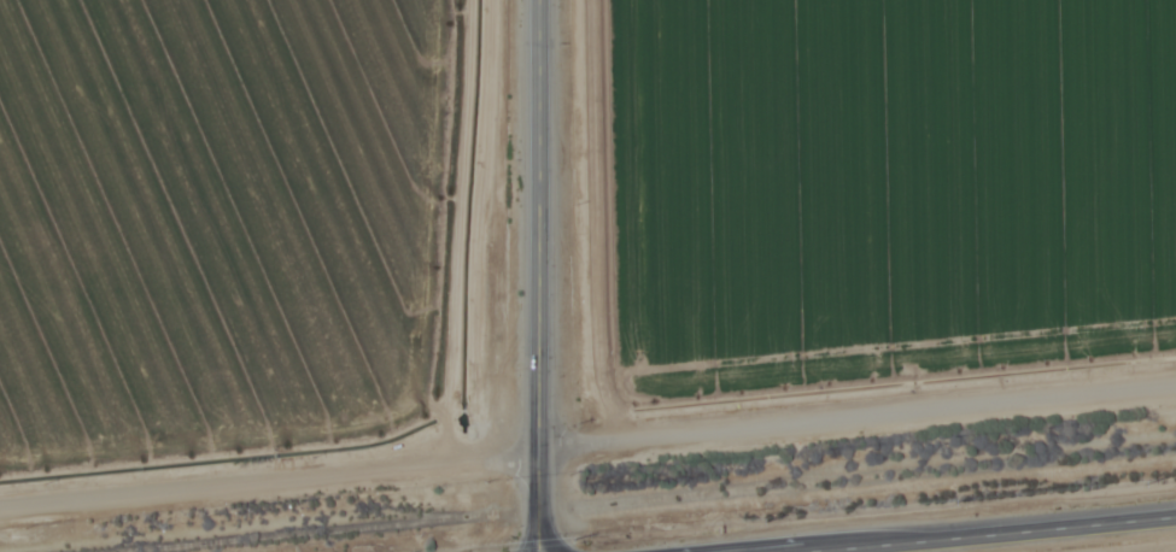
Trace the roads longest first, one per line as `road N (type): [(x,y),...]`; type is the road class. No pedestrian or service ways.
road 1 (residential): [(1175,388),(534,457)]
road 2 (secondary): [(536,0),(533,507),(541,551)]
road 3 (residential): [(534,457),(0,506)]
road 4 (primary): [(1175,511),(742,551)]

